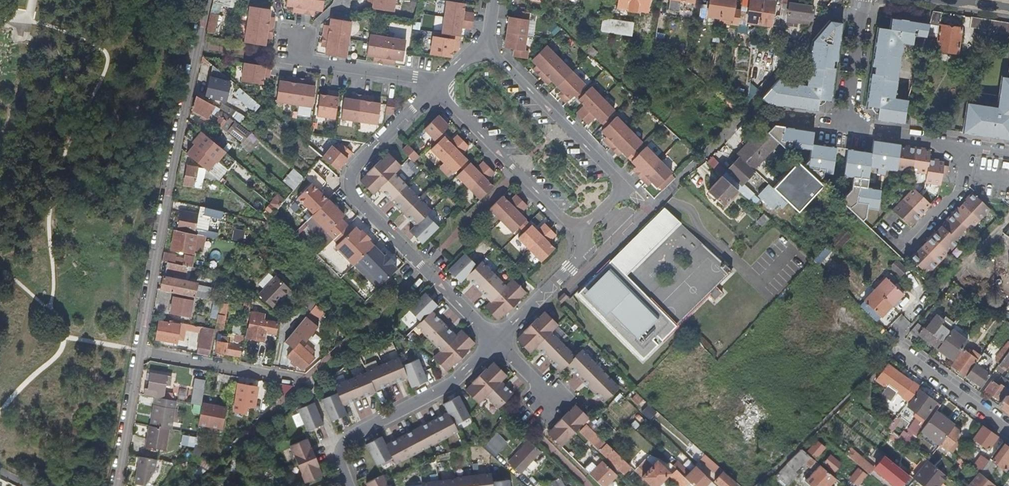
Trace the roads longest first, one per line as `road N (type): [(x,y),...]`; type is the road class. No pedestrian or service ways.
road 1 (residential): [(205,0),(118,485)]
road 2 (residential): [(442,82),(356,165),(350,189),(496,340)]
road 3 (residential): [(863,0),(843,124),(1008,152)]
road 4 (residential): [(579,231),(625,190),(487,45)]
road 5 (residential): [(350,485),(340,452),(347,439),(446,386),(496,340)]
road 6 (residential): [(442,82),(449,103),(579,231)]
road 7 (residential): [(293,58),(442,82)]
road 8 (residential): [(496,340),(577,262),(579,231)]
road 9 (residential): [(1008,433),(895,347)]
road 10 (residential): [(752,102),(835,0)]

